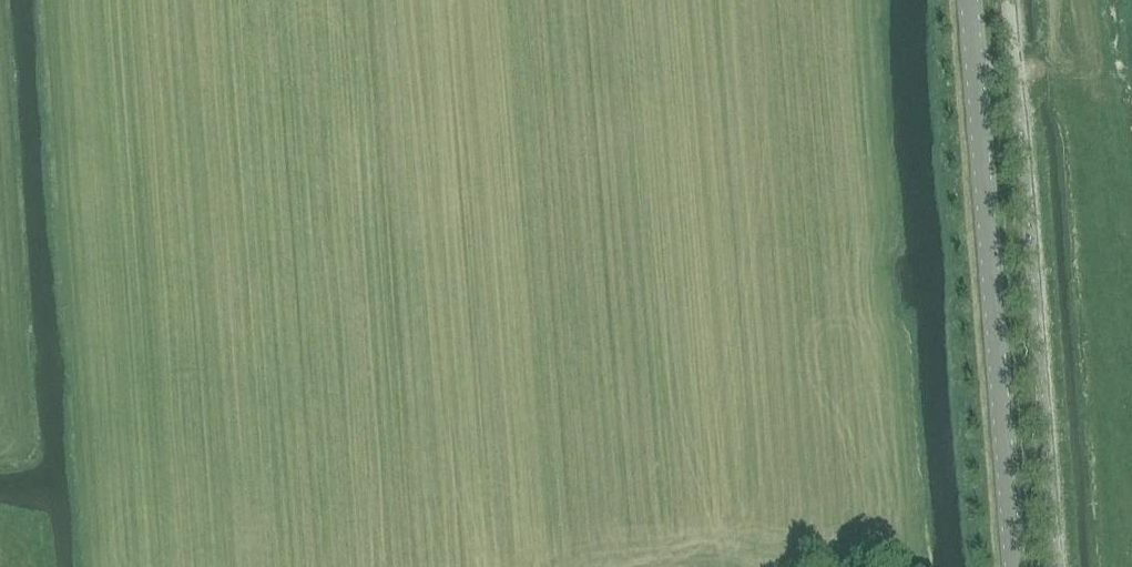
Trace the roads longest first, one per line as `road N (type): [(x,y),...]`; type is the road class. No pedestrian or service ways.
road 1 (tertiary): [(1014,566),(971,0)]

